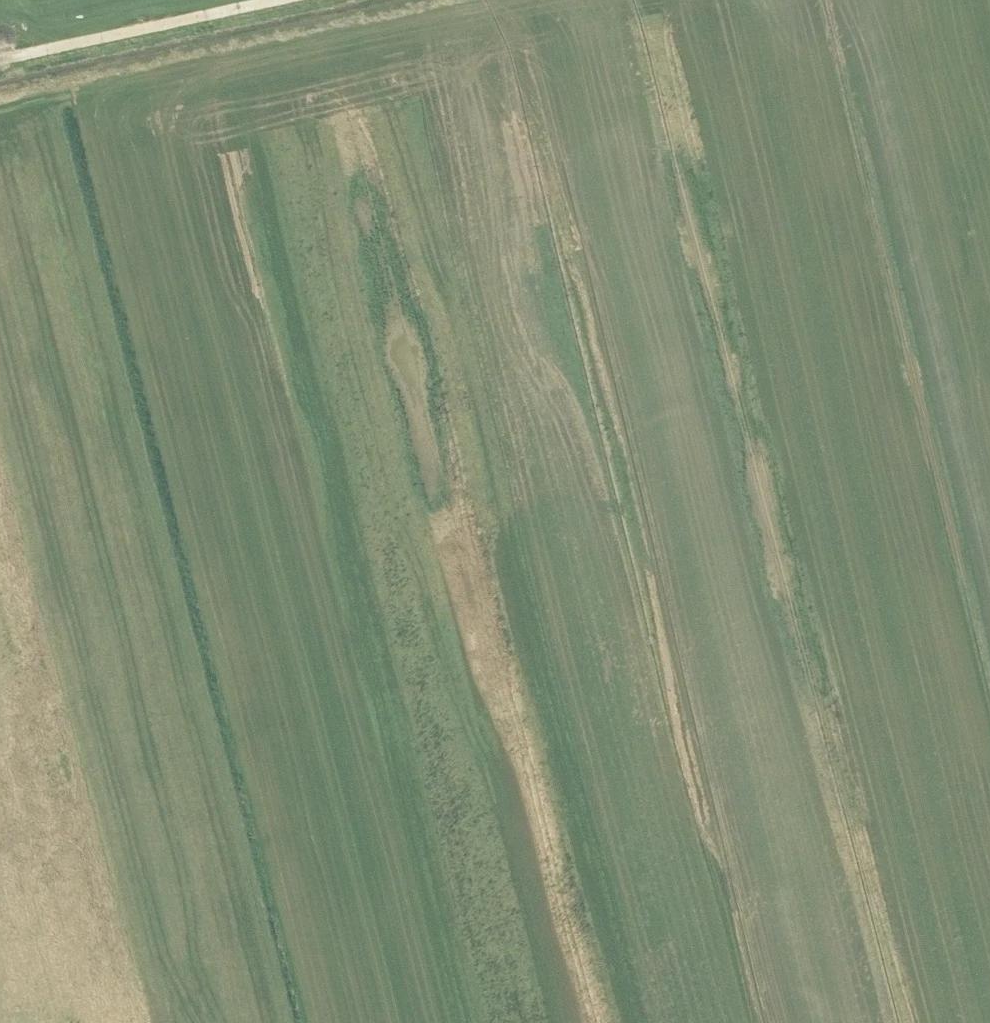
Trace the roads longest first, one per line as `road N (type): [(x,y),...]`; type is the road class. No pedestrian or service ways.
road 1 (track): [(0,53),(251,0)]

